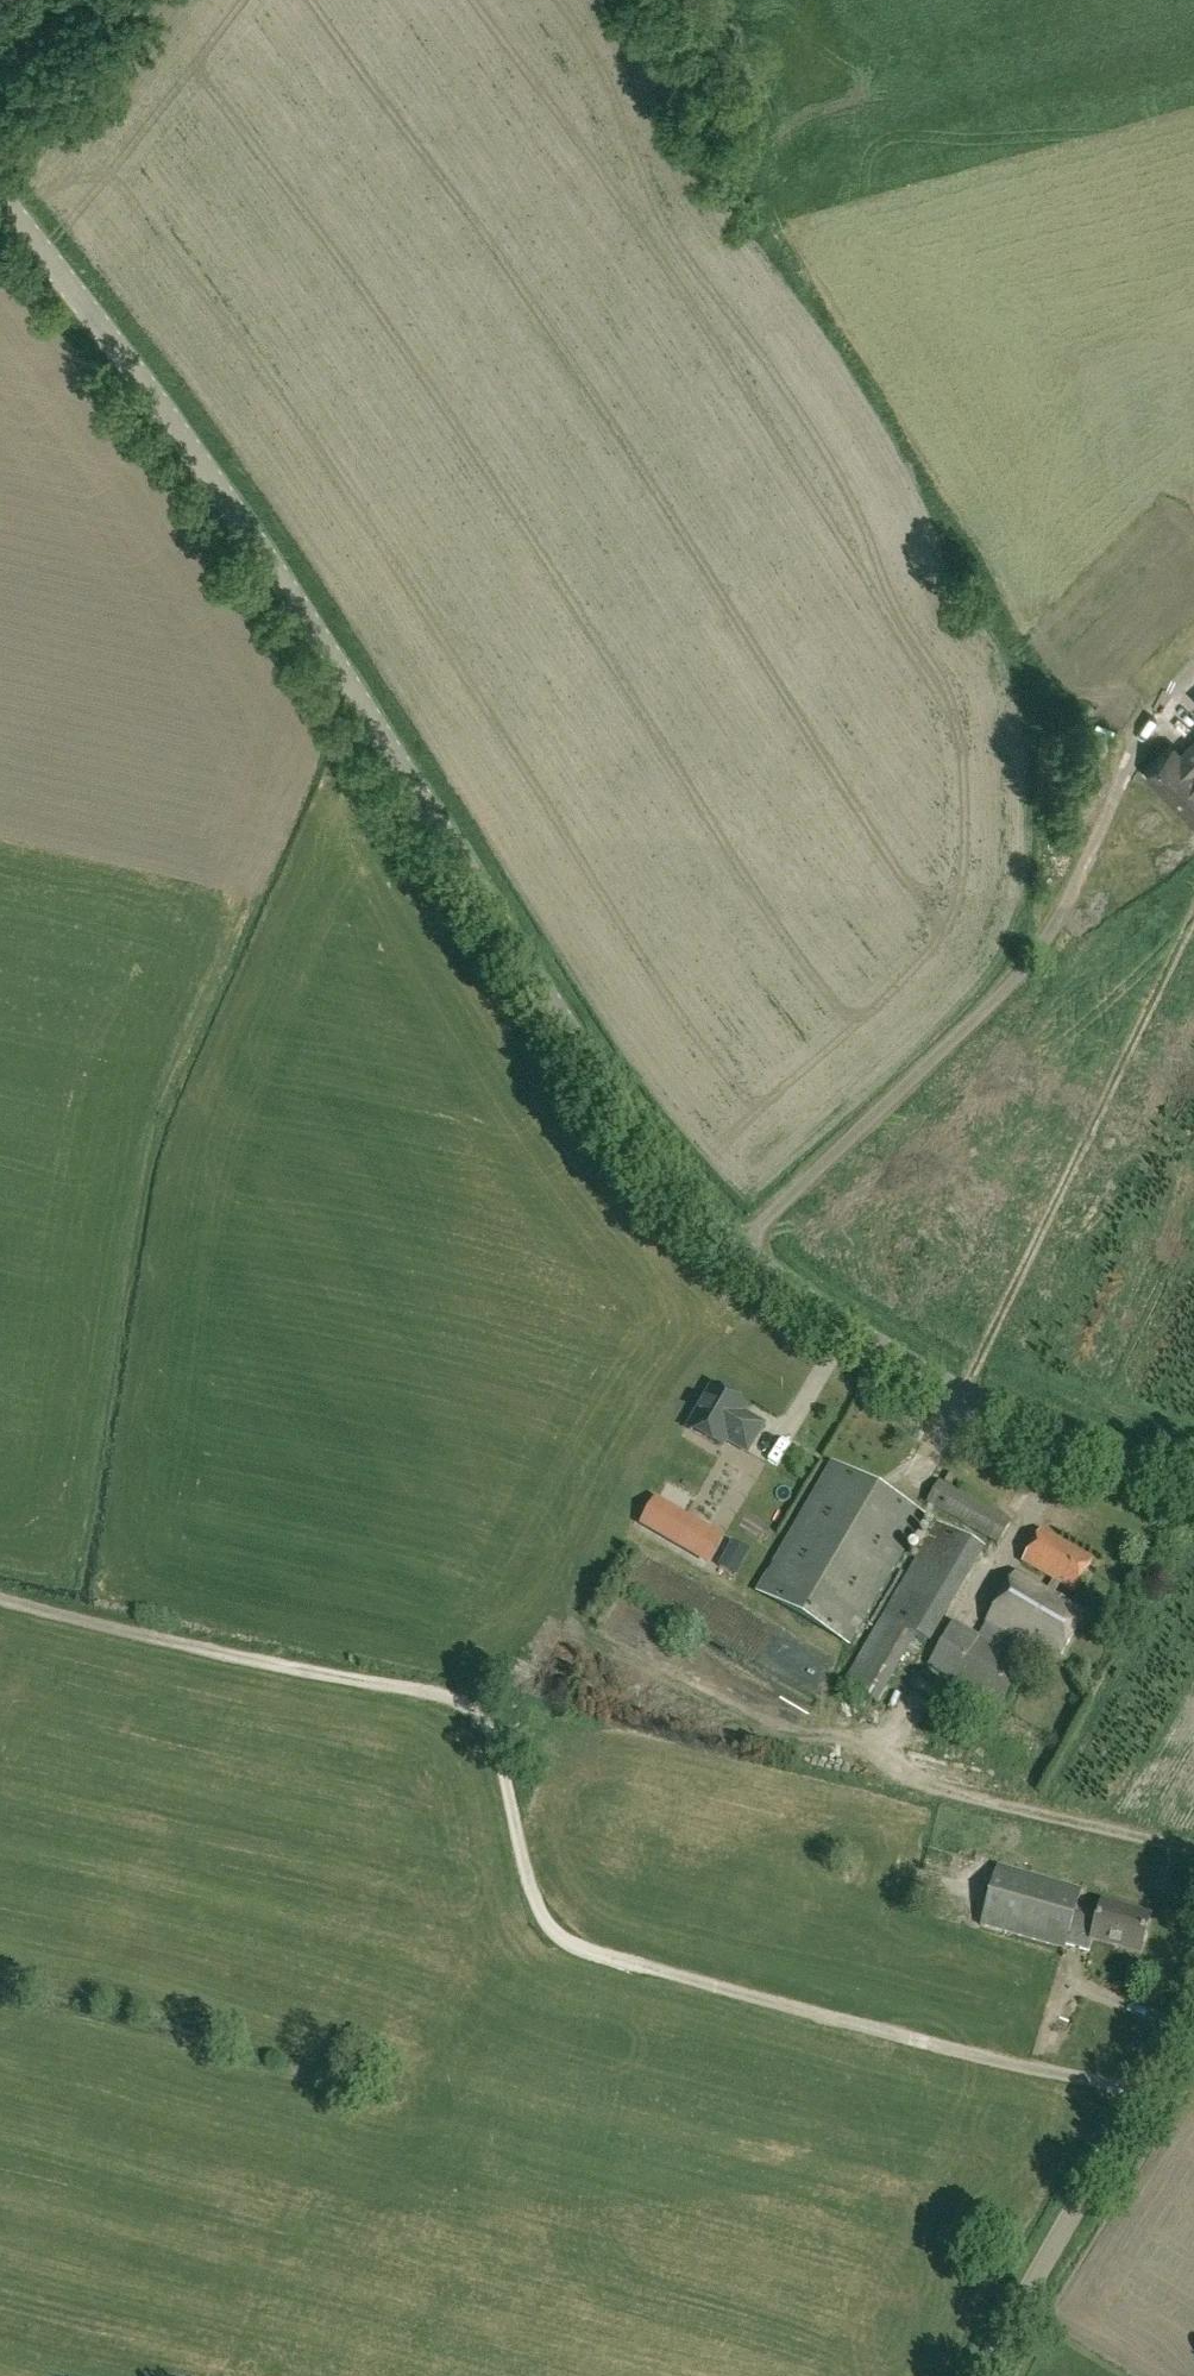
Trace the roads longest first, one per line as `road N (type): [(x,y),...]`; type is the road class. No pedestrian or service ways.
road 1 (tertiary): [(0,179),(134,367),(661,1171),(736,1248),(913,1372),(1056,1438),(1193,1481)]
road 2 (unclassified): [(981,2375),(1193,2008)]

